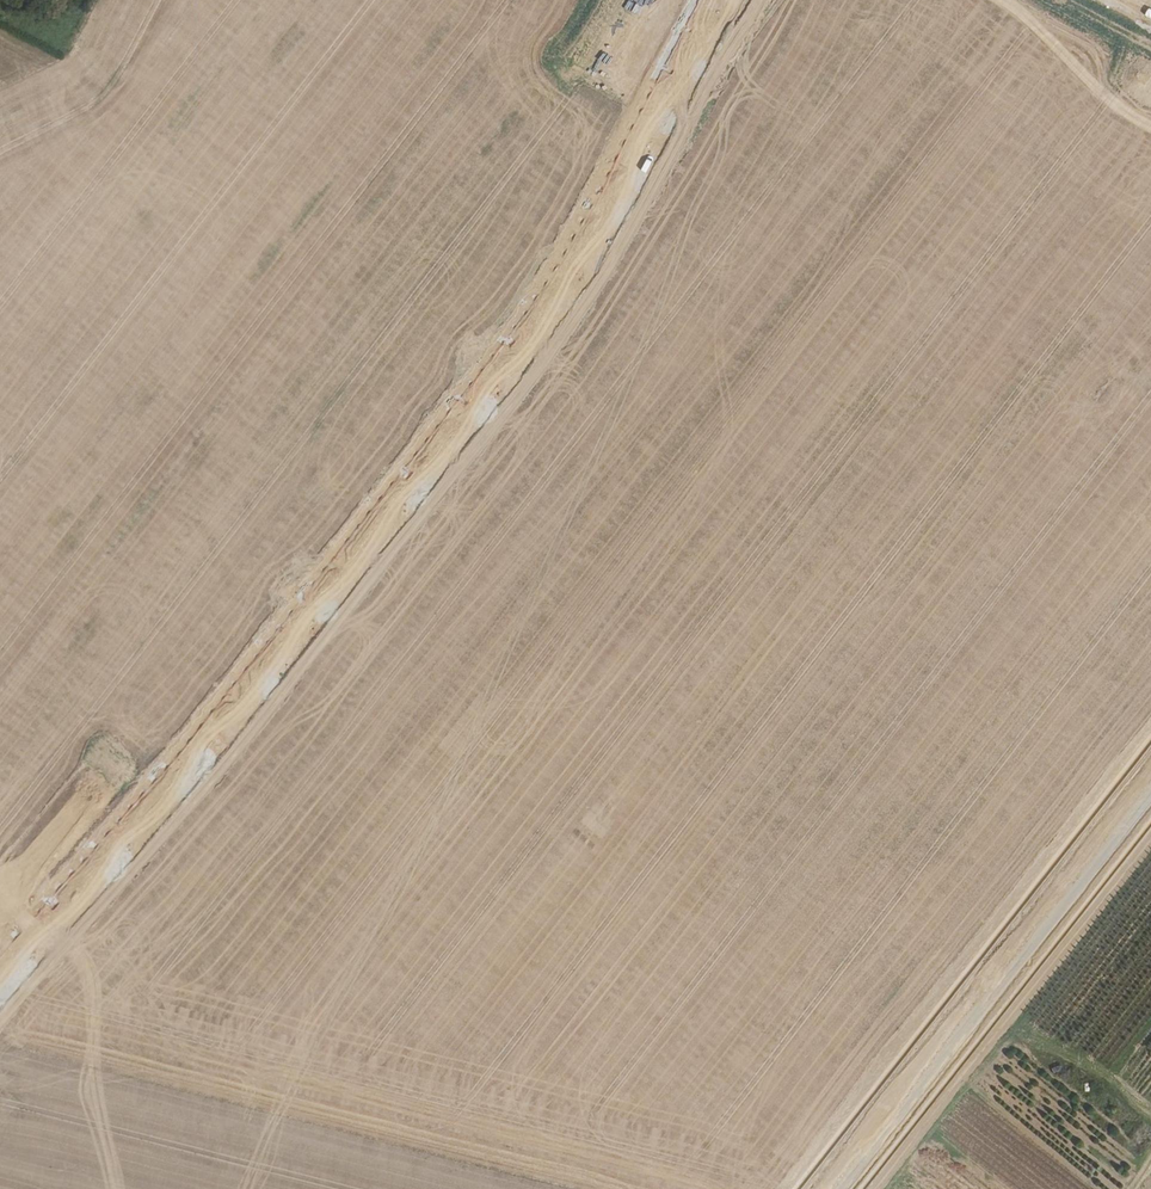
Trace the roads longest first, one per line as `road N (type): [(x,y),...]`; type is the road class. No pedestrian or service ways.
road 1 (unknown): [(0,972),(165,788),(504,368),(606,208),(721,0)]
road 2 (secondary): [(1150,788),(976,1018),(825,1188)]

